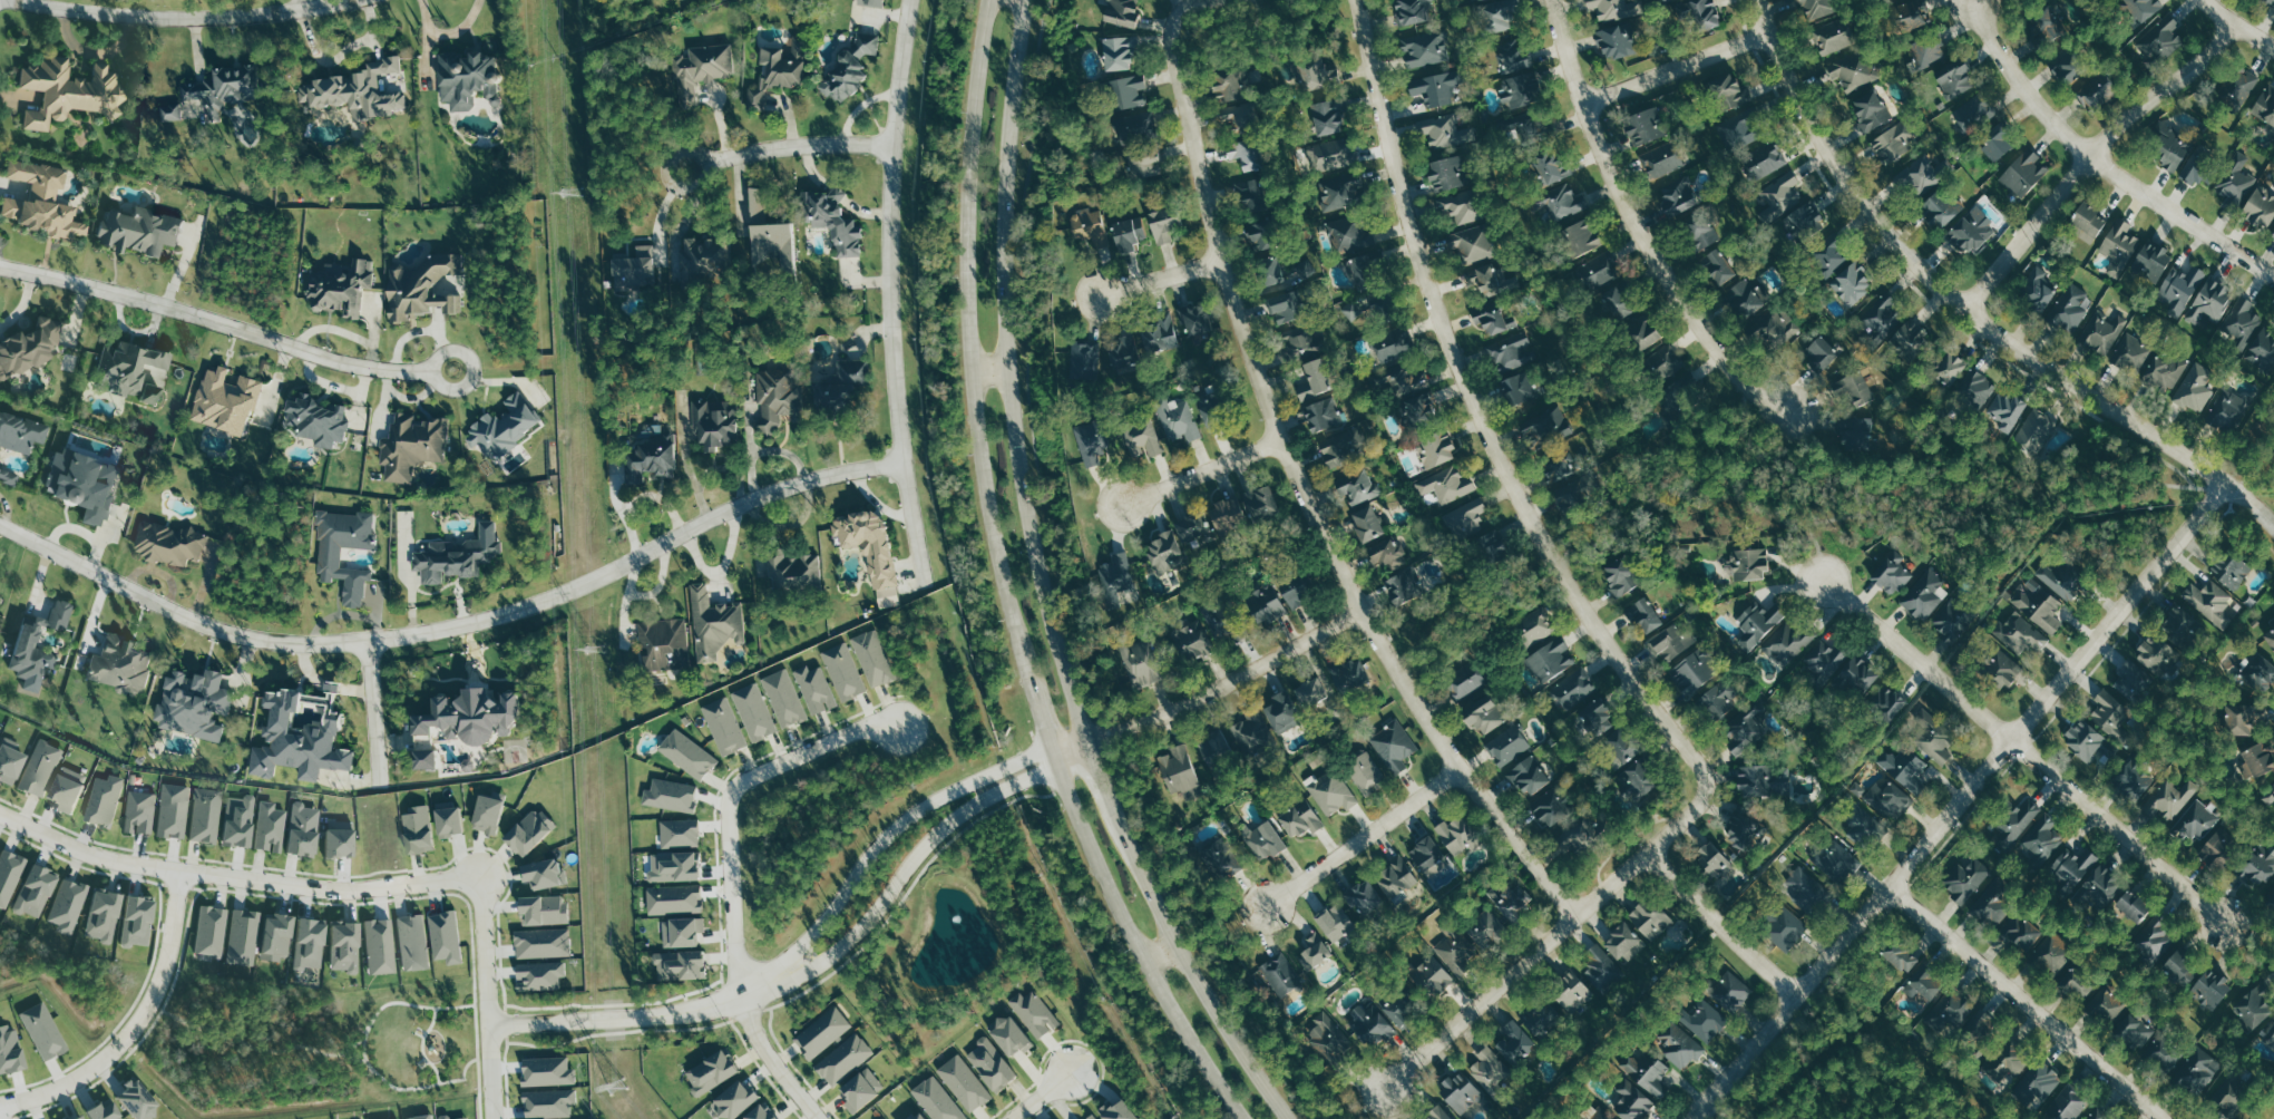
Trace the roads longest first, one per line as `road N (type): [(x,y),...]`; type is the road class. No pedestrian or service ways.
road 1 (secondary): [(1287,1118),(1214,1011),(1135,860),(1042,594),(1007,370),(1002,257),(1012,88),(1027,0)]
road 2 (secondary): [(987,0),(965,247),(974,420),(1007,603),(1083,838),(1142,962),(1239,1118)]
road 3 (residential): [(1194,0),(1169,25),(1173,72),(1217,256),(1278,441),(1357,610),(1457,766),(1573,915)]
road 4 (residential): [(901,461),(773,489),(518,610),(365,641),(227,635),(0,527)]
road 5 (residential): [(1646,853),(1691,809),(1700,770),(1534,529),(1457,370),(1407,233),(1354,0)]
road 6 (tertiary): [(1686,1118),(2221,474)]
road 7 (tertiary): [(1765,0),(1807,104),(1903,244),(2001,331),(2207,463),(2273,525)]
road 8 (residential): [(923,587),(901,461),(888,279),(891,143),(910,0)]
road 9 (residential): [(817,1118),(759,1045),(738,996),(730,798),(744,781),(859,730),(899,726)]
road 10 (residential): [(1824,577),(2224,923)]
road 11 (residential): [(479,877),(367,893),(318,891),(103,860),(0,816)]
road 12 (residential): [(1558,0),(1588,104),(1640,218),(1717,351),(1755,395),(1789,413)]
road 13 (residential): [(0,273),(365,369),(453,371)]
road 14 (residential): [(1089,741),(1050,747),(906,817),(804,943),(757,987)]
road 15 (residential): [(757,987),(845,947),(944,826),(1089,741)]
road 16 (residential): [(1973,1),(2033,90),(2077,136),(2273,276)]
road 17 (residential): [(1972,309),(2083,166),(2139,110),(2208,67),(2241,21)]
road 18 (residential): [(1887,883),(2168,1118)]
road 19 (residential): [(13,0),(164,17),(340,0)]
road 20 (residential): [(0,1106),(65,1087),(133,1032),(167,962),(180,872)]
road 21 (residential): [(1357,610),(1245,674),(1089,741)]
road 22 (residential): [(757,987),(685,1012),(488,1025)]
road 23 (residential): [(1385,1084),(1573,915)]
road 24 (residential): [(1457,766),(1265,903)]
road 25 (residential): [(689,167),(802,144),(891,143)]
road 26 (residential): [(1646,853),(1792,994)]
road 27 (residential): [(1775,31),(1588,104)]
road 28 (residential): [(1123,500),(1278,441)]
road 29 (residential): [(488,1025),(479,877)]
road 30 (residential): [(379,784),(365,641)]
road 31 (residential): [(1102,294),(1217,256)]

